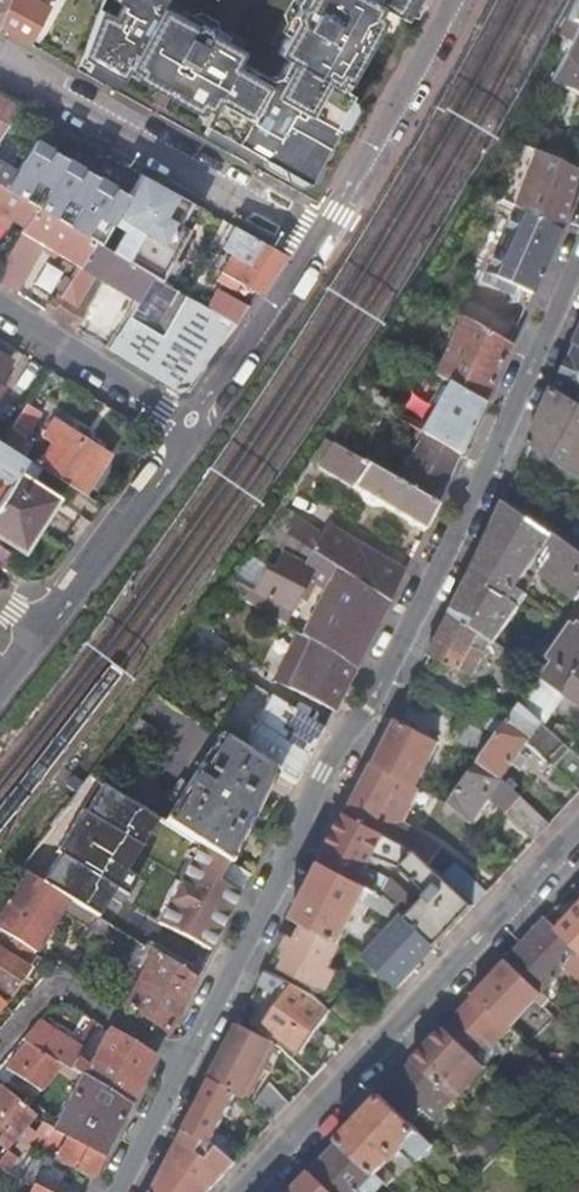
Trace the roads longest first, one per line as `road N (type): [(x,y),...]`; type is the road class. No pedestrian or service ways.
road 1 (residential): [(578,262),(487,472),(183,1061)]
road 2 (residential): [(243,1191),(578,831)]
road 3 (residential): [(320,237),(0,60)]
road 4 (residential): [(320,237),(452,0)]
road 5 (residential): [(43,631),(192,427)]
road 6 (residential): [(192,427),(320,237)]
road 7 (residential): [(0,1047),(42,998),(68,991),(183,1061)]
road 8 (residential): [(192,427),(0,308)]
road 9 (residential): [(183,1061),(118,1191)]

